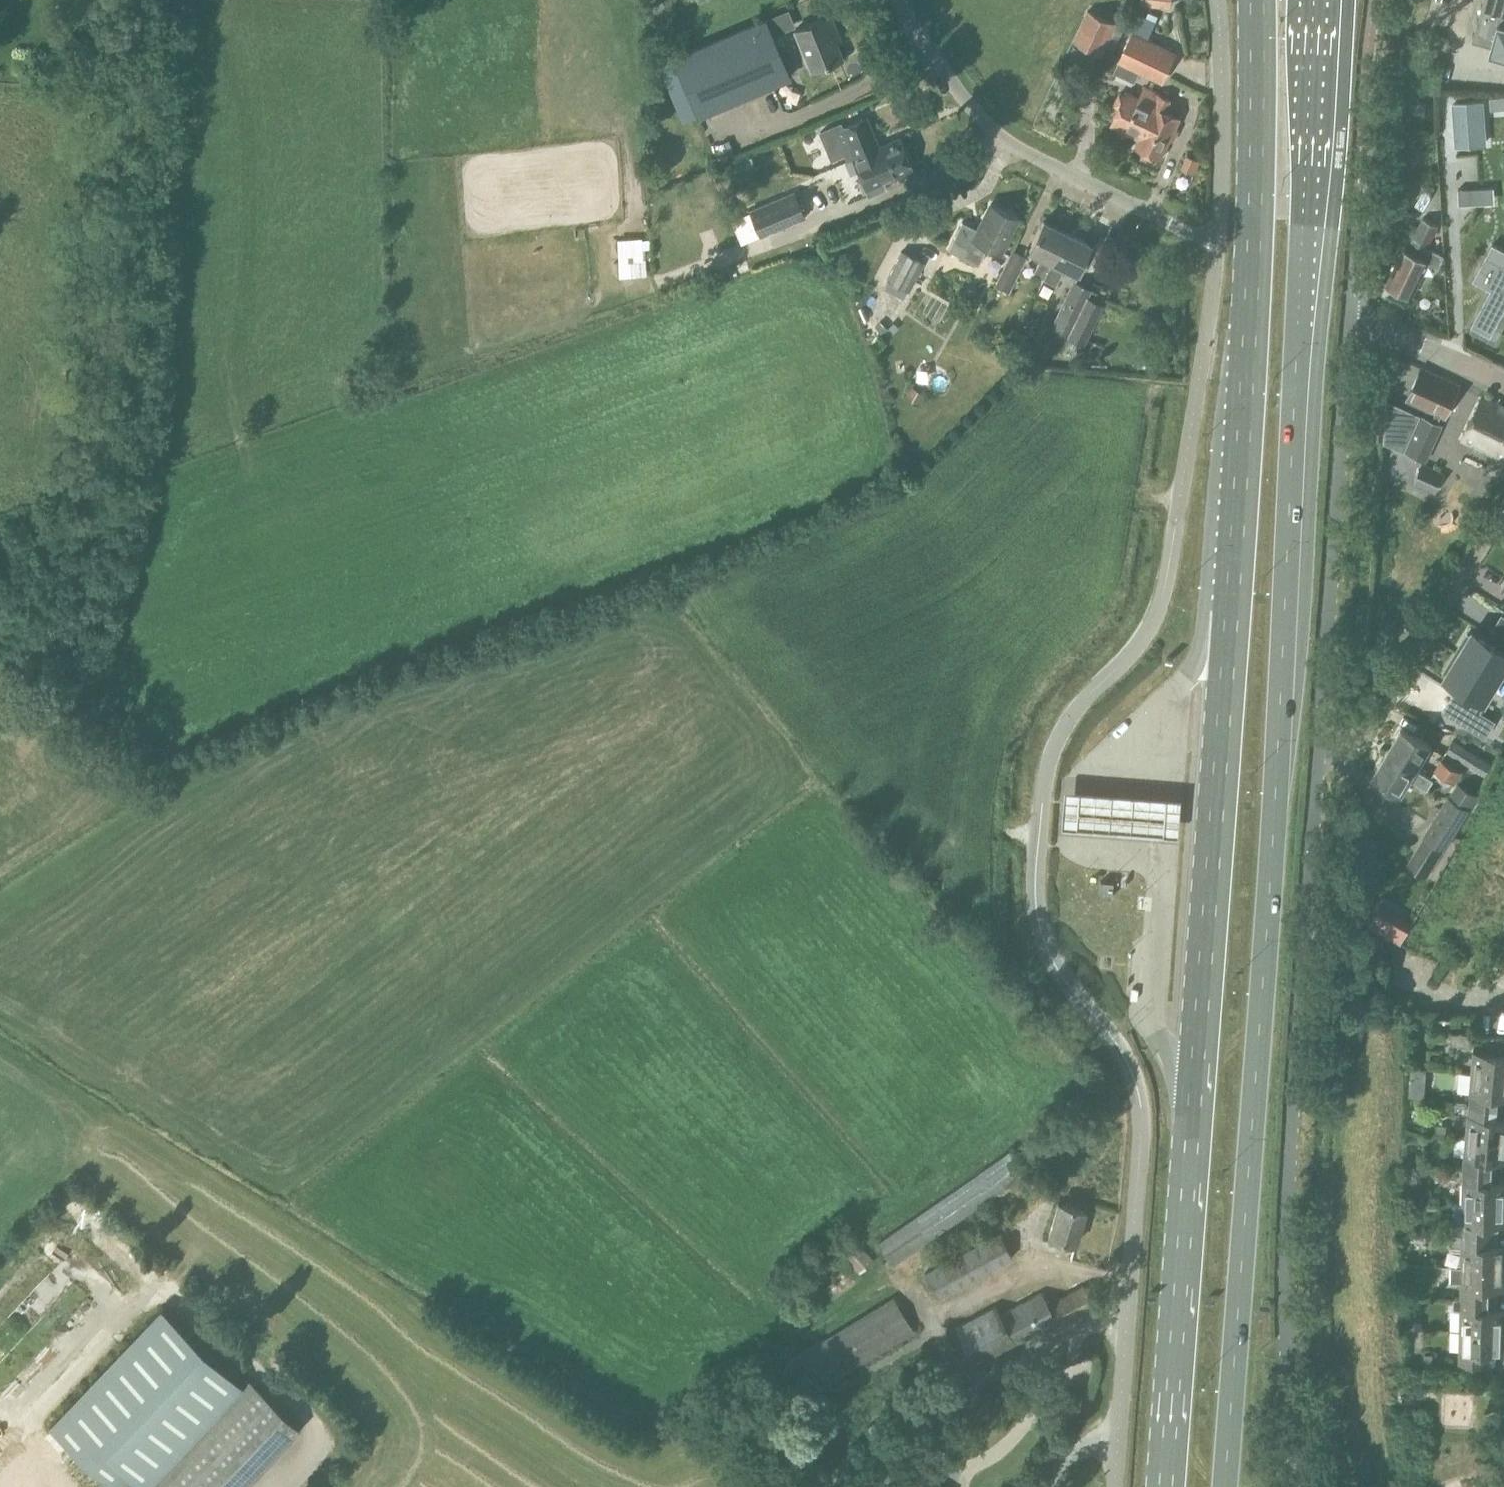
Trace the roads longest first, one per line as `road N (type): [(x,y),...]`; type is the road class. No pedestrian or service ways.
road 1 (primary): [(1251,0),(1241,387),(1160,1486)]
road 2 (primary): [(1225,1486),(1274,826),(1315,0)]
road 3 (unclassified): [(1128,1305),(1142,1126),(1131,1070),(1068,981),(1042,924),(1036,890),(1046,767),(1085,700),(1135,649),(1164,585),(1217,246)]
road 4 (unclassified): [(1322,741),(1286,1257),(1294,1447)]
road 5 (unclassified): [(1350,309),(1322,741)]
road 6 (unclassified): [(1217,246),(999,135),(960,94),(896,0)]
road 7 (unclassified): [(823,1486),(1128,1305)]
road 8 (residential): [(1322,741),(1370,731),(1503,511)]
road 9 (unclassified): [(1217,246),(1216,0)]
road 10 (residential): [(1503,383),(1350,309)]
road 11 (unclassified): [(1118,1448),(1128,1305)]

